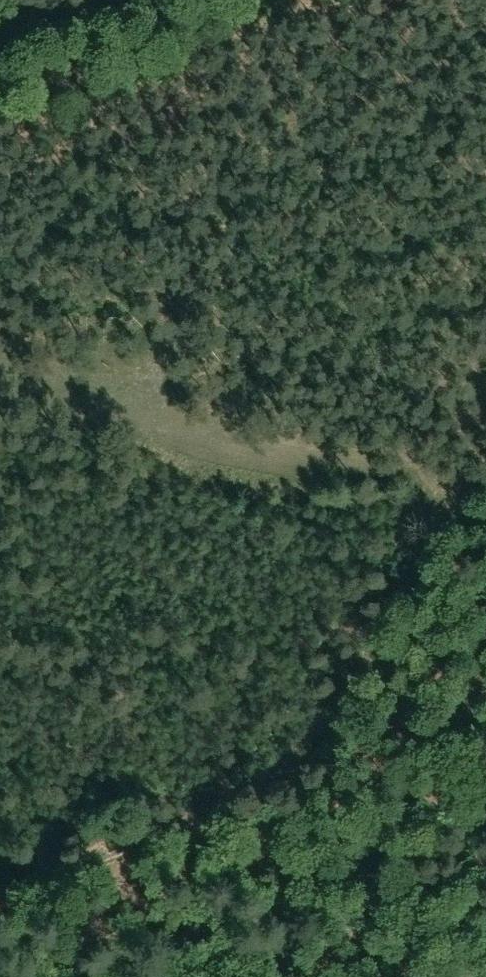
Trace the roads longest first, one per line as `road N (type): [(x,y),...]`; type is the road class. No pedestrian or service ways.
road 1 (track): [(485,492),(444,512),(338,700),(275,767),(178,830),(0,897)]

